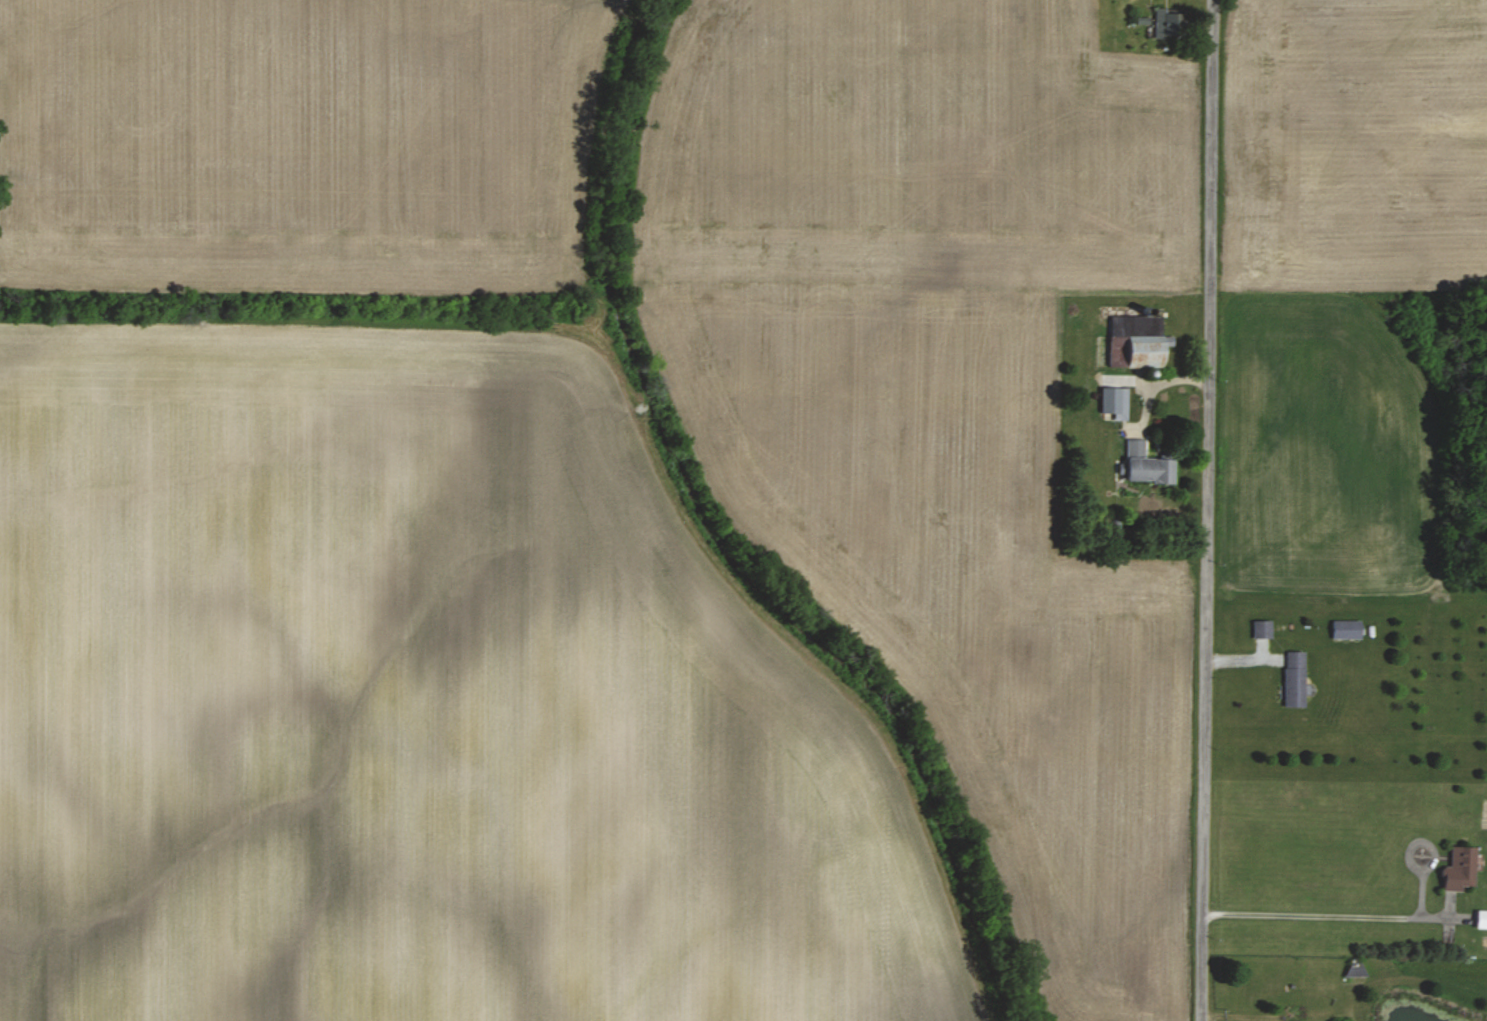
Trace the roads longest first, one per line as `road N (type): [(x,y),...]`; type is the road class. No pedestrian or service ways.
road 1 (residential): [(1199,1020),(1210,0)]

